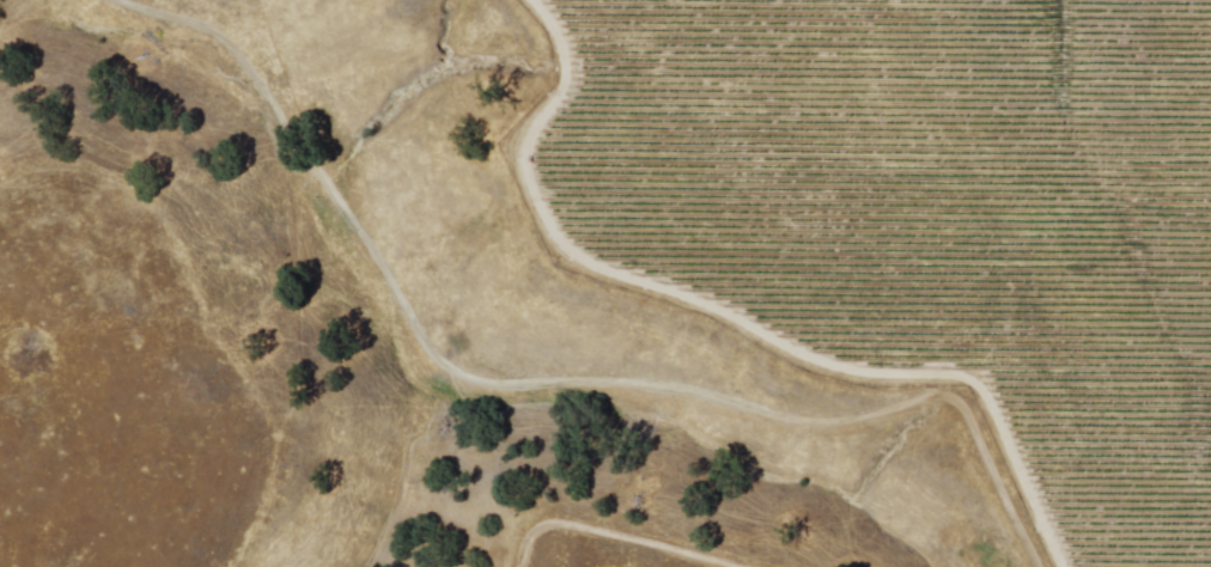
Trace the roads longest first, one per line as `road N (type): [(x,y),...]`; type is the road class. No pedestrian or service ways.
road 1 (track): [(110,0),(203,25),(236,50),(358,230),(431,356),(461,378),(626,386),(811,423),(856,422),(948,400),(966,414),(1037,566)]
road 2 (track): [(743,566),(565,524),(534,535),(518,566)]

